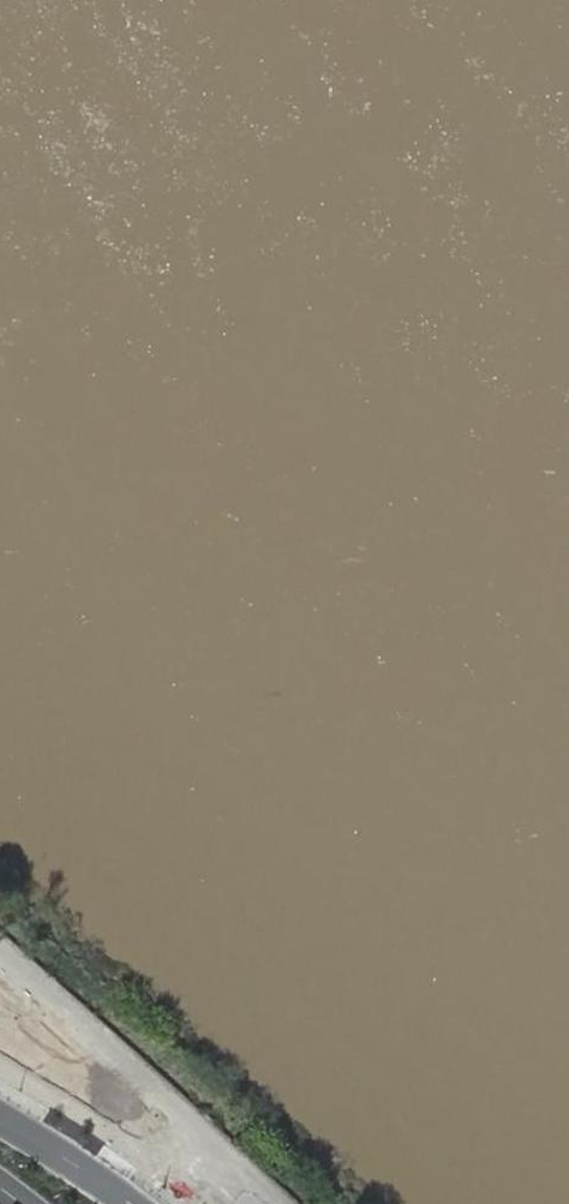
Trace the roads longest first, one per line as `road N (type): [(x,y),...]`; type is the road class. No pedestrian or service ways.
road 1 (primary): [(132,1203),(0,1114)]

